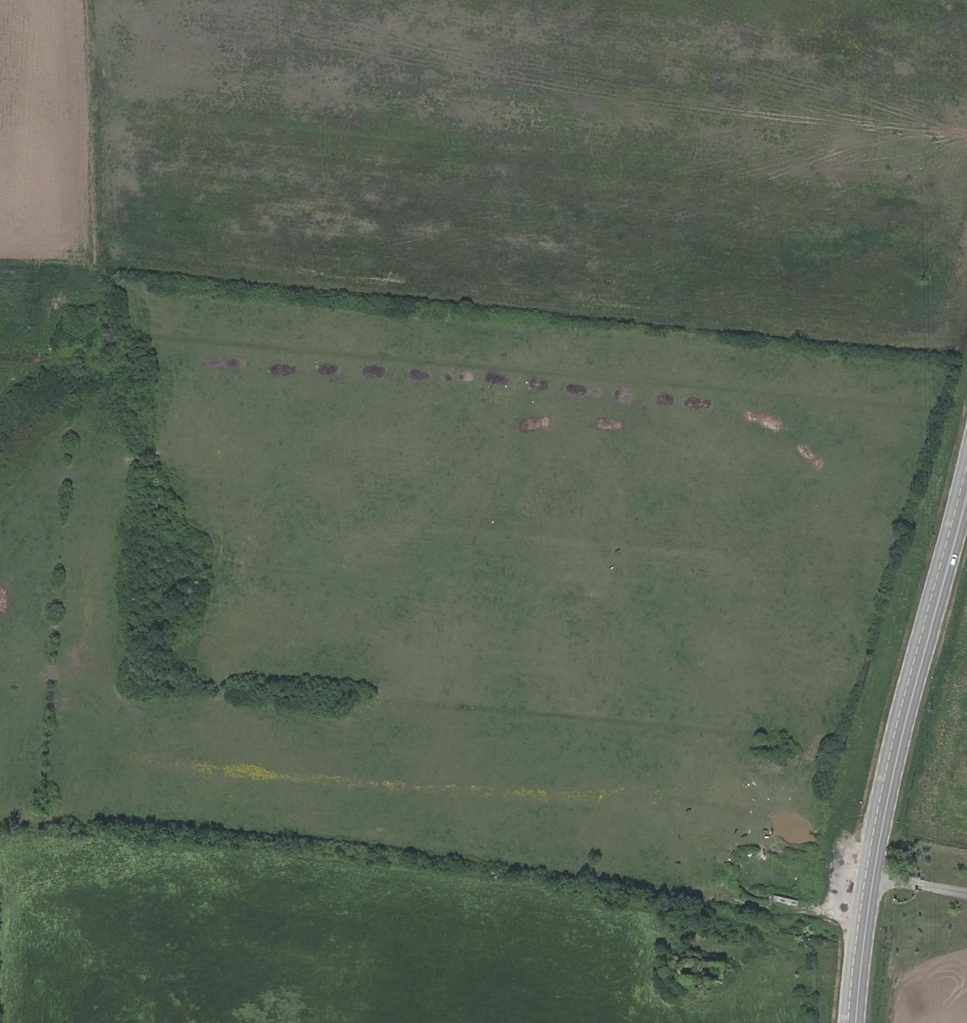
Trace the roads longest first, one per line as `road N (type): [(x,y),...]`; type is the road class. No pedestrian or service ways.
road 1 (tertiary): [(854,1022),(883,811),(966,482)]

